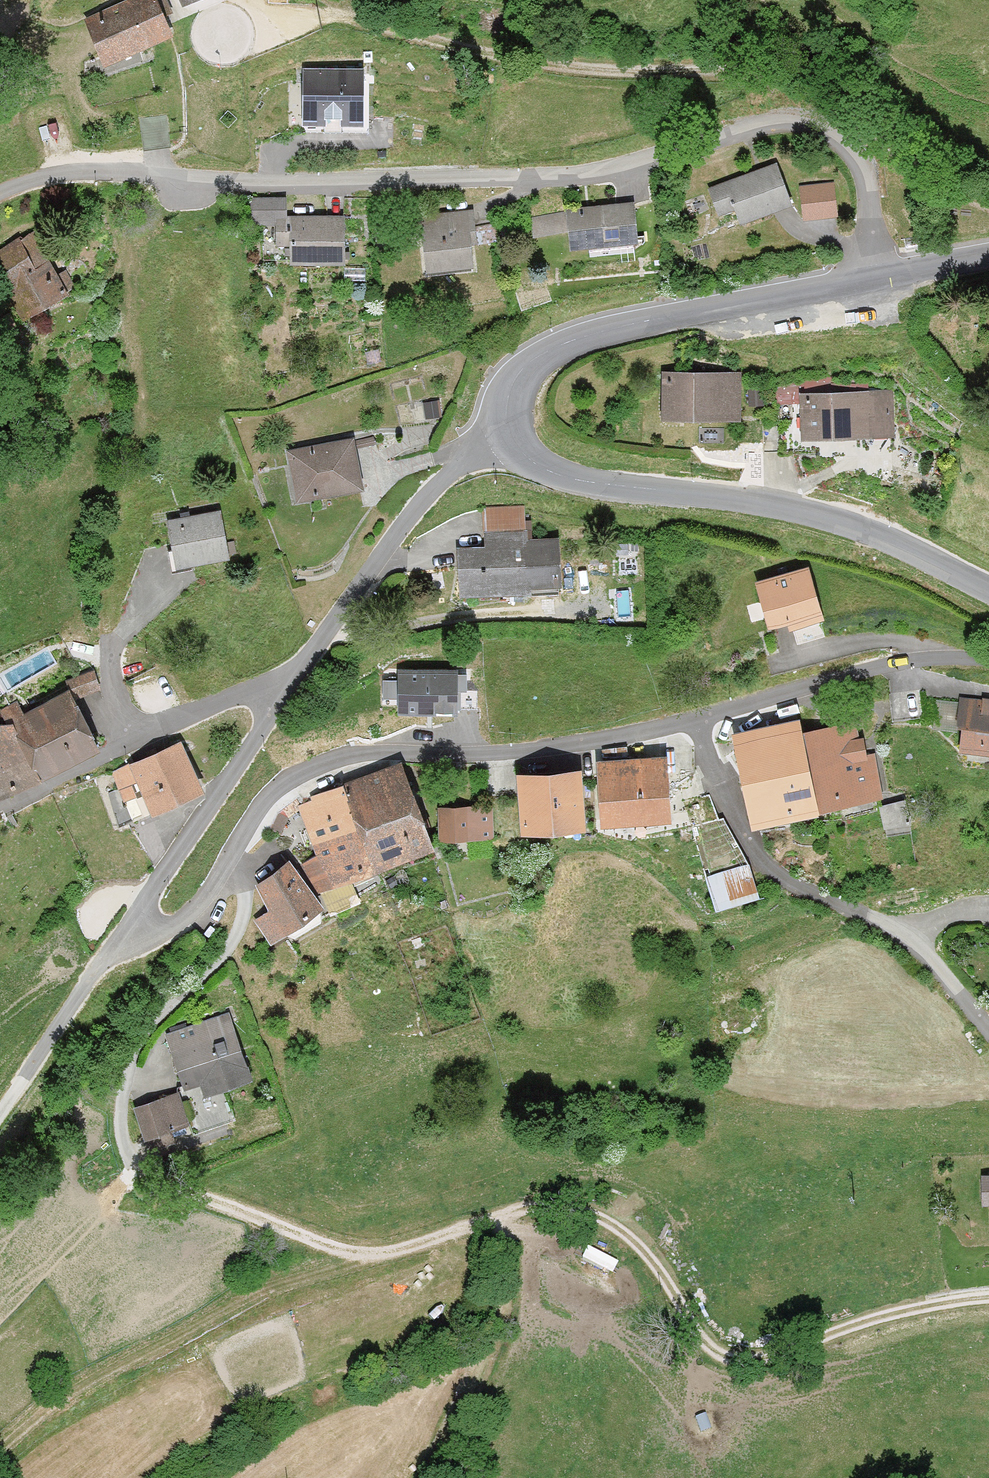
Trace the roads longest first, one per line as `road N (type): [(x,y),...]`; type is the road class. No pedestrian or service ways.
road 1 (residential): [(865,279),(854,159),(821,132),(789,120),(567,175),(231,181),(82,172),(0,192)]
road 2 (track): [(988,1297),(906,1309),(737,1360),(717,1354),(690,1324),(638,1246),(583,1210),(521,1209),(379,1254),(323,1245),(170,1186)]
road 3 (track): [(326,6),(439,44),(565,69),(768,73),(806,88),(933,177),(988,205)]
road 4 (tertiary): [(124,938),(271,708),(430,485),(509,430)]
road 5 (residential): [(227,868),(272,796),(341,760),(548,749),(697,717)]
road 6 (tertiary): [(509,430),(544,469),(807,512),(869,531),(988,588)]
road 7 (residential): [(988,1030),(920,950),(752,848),(720,806),(697,717)]
road 8 (tertiary): [(865,279),(557,346),(519,371),(506,410),(509,430)]
road 9 (residential): [(170,1186),(143,1176),(129,1155),(120,1105),(143,1035),(237,935),(245,907),(227,868)]
road 10 (residential): [(697,717),(893,664),(988,659)]
road 11 (track): [(437,1477),(499,1332),(510,1272),(496,1217)]
road 12 (tertiary): [(0,1113),(124,938)]
road 13 (residential): [(124,938),(190,914),(227,868)]
road 14 (tertiary): [(988,255),(865,279)]

